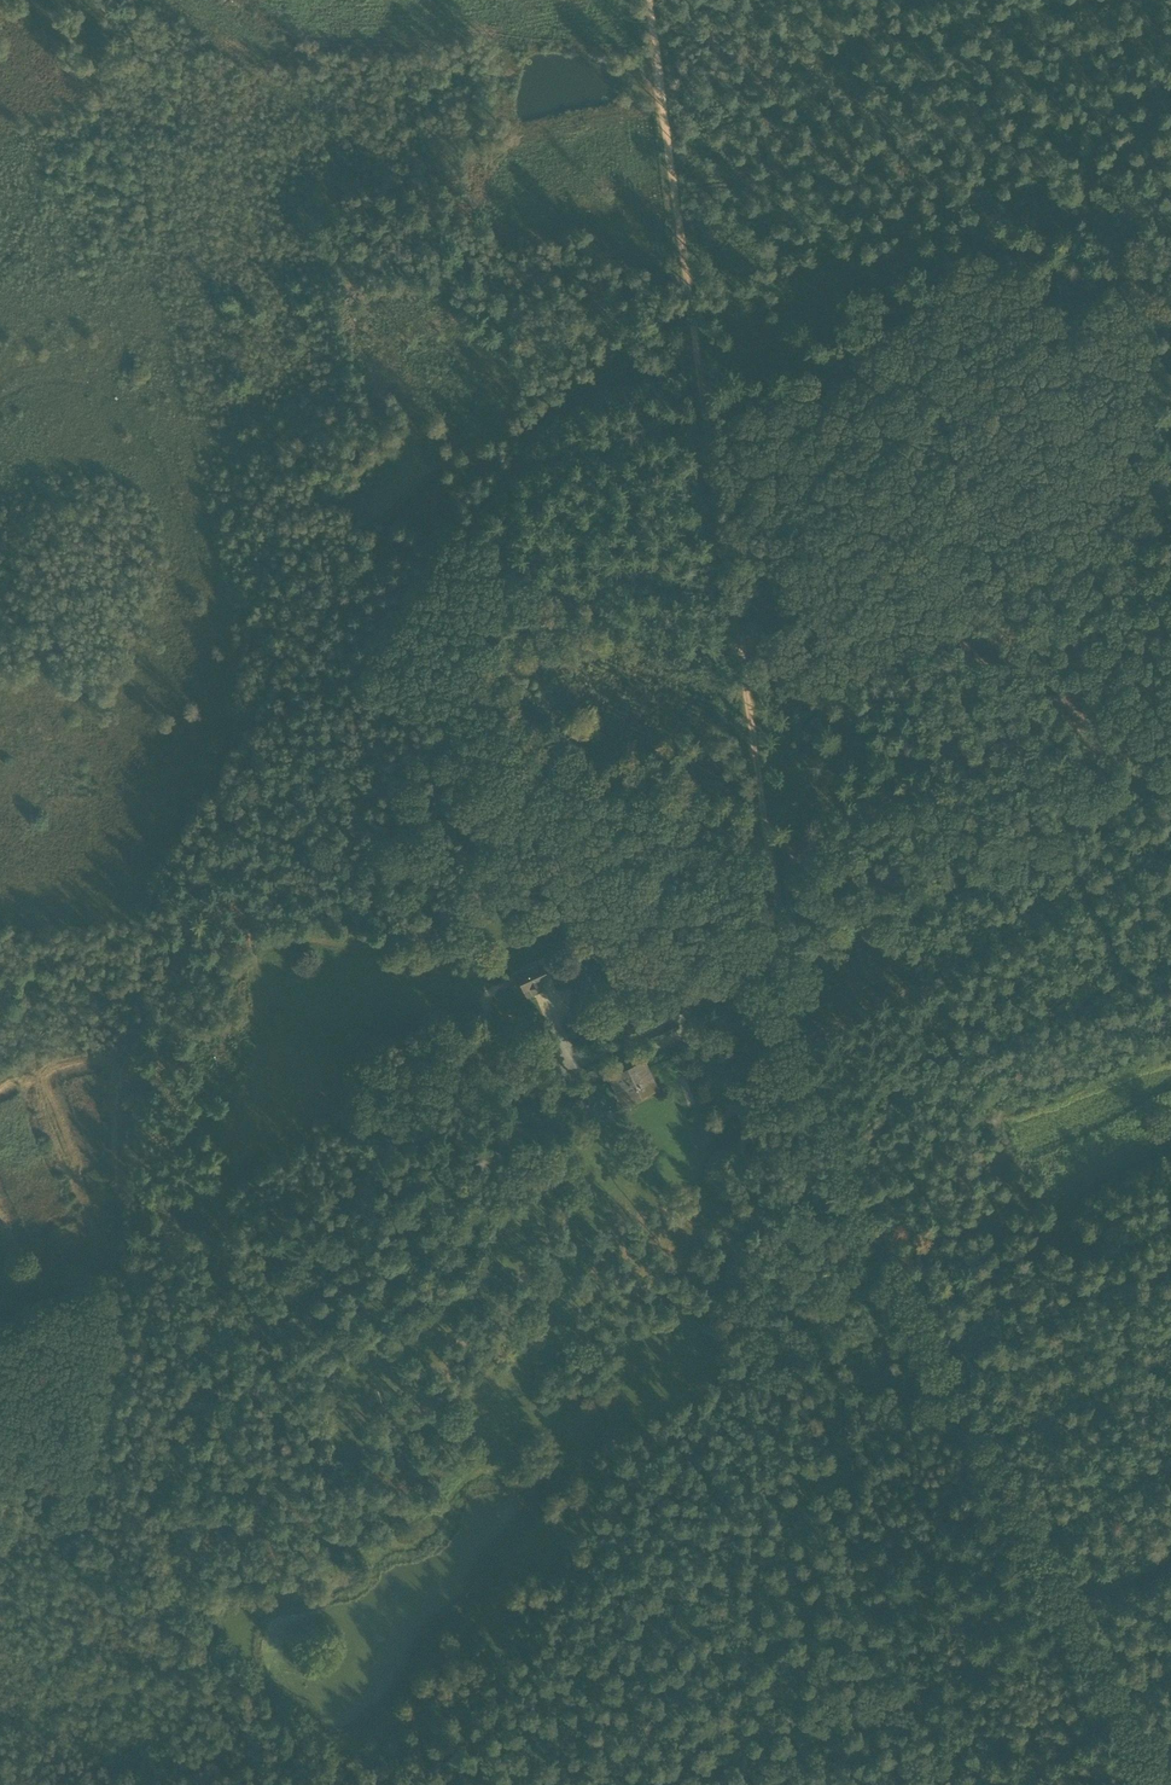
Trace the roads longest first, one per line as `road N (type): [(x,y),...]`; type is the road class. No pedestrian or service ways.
road 1 (track): [(646,0),(782,952)]
road 2 (track): [(694,339),(537,416),(444,542),(368,669),(269,799),(244,895),(251,937)]
road 3 (track): [(1069,1602),(741,974)]
road 4 (track): [(782,952),(1170,766)]
road 5 (track): [(1069,1602),(1059,1599),(689,1784)]
road 6 (track): [(721,982),(574,1048)]

